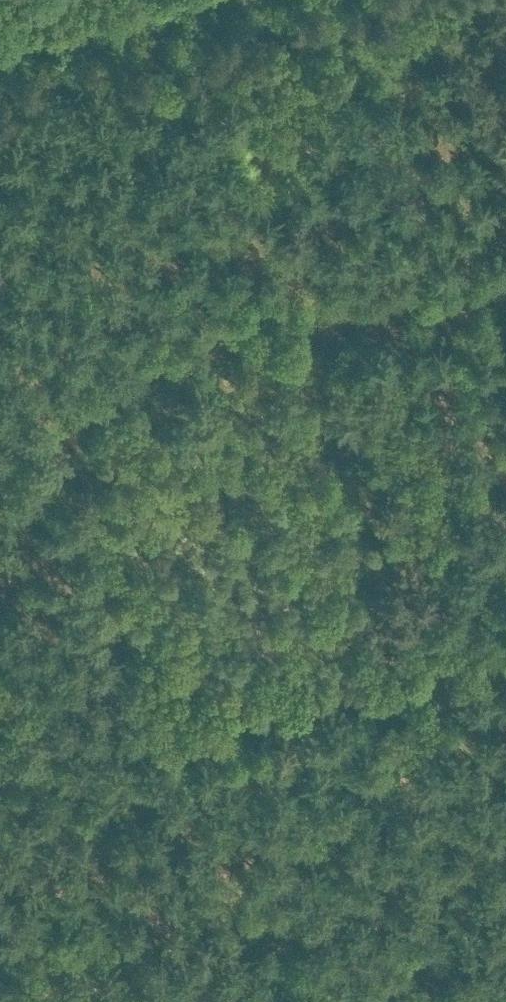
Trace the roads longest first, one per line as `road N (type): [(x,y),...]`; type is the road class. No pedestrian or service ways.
road 1 (track): [(0,709),(91,733),(179,729),(505,660)]

